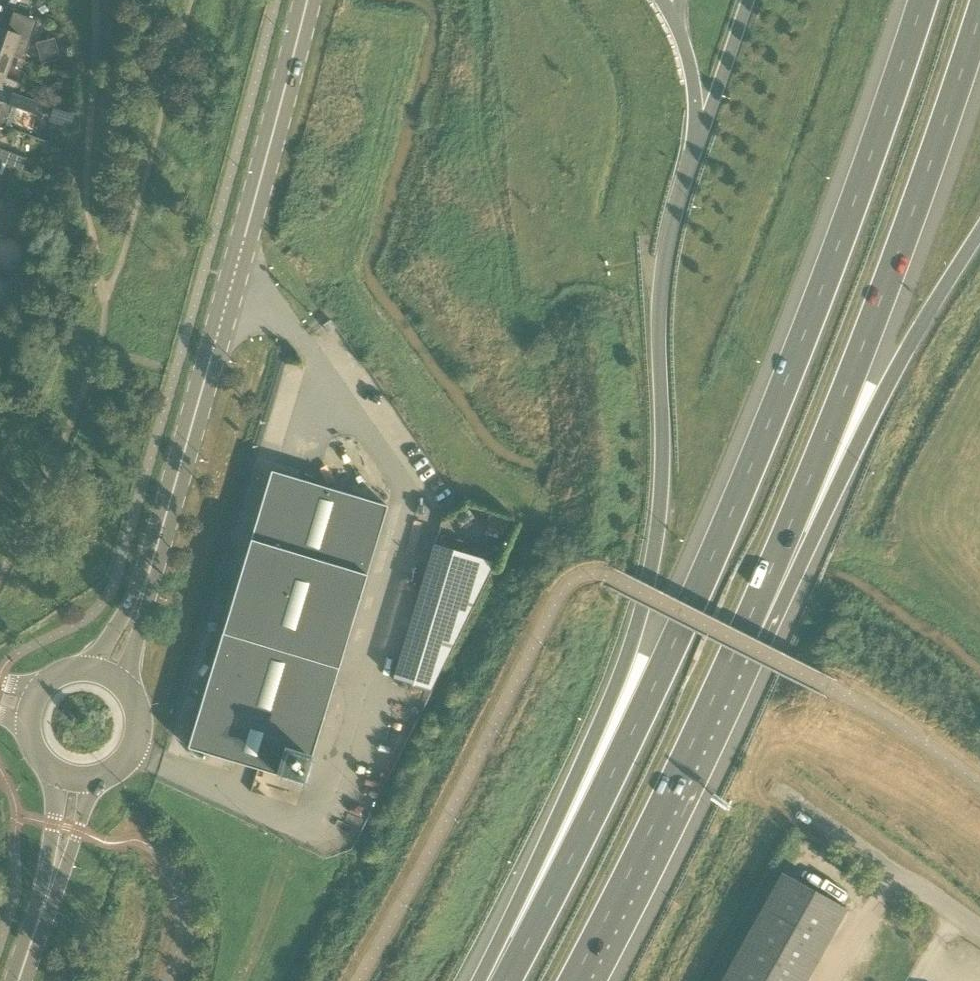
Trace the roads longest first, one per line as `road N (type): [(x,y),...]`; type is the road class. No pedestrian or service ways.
road 1 (motorway): [(923,0),(784,388),(635,728),(507,980)]
road 2 (motorway): [(673,221),(658,312),(661,497),(647,584),(619,678),(487,980)]
road 3 (secondary): [(107,673),(158,549),(308,0)]
road 4 (motorway): [(733,657),(841,405),(979,16)]
road 5 (motorway): [(733,657),(789,587),(876,407),(979,234)]
road 6 (motorway): [(572,980),(733,657)]
road 7 (unclassified): [(979,929),(775,788)]
road 8 (secondary): [(20,980),(62,850),(74,782)]
road 9 (secondary): [(74,782),(106,777),(137,741),(137,709),(107,673)]

